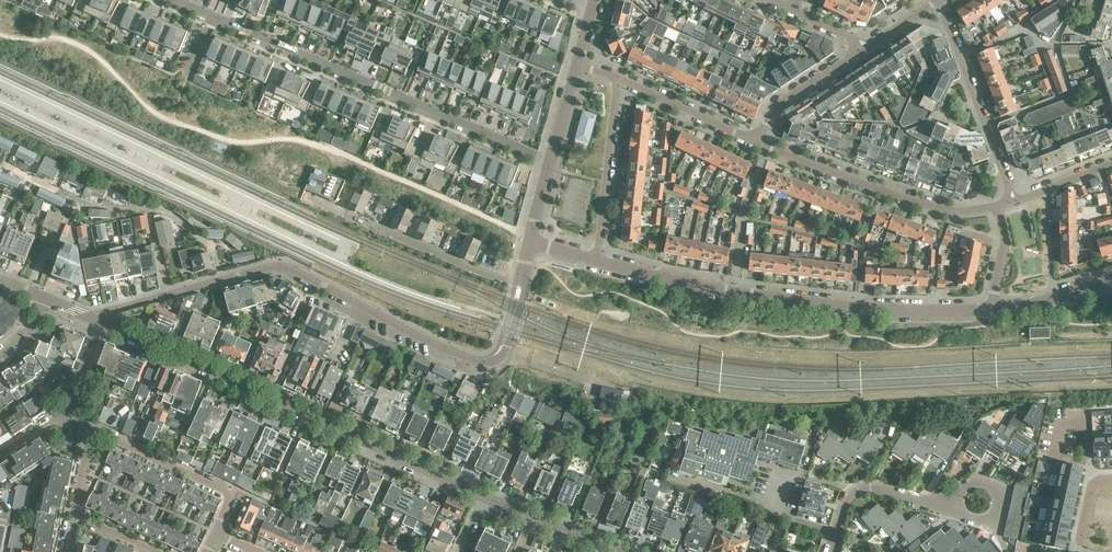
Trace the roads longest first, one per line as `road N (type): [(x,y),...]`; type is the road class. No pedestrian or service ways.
road 1 (residential): [(101,328),(107,314),(274,269),(479,366),(504,353),(525,284)]
road 2 (residential): [(484,497),(101,328)]
road 3 (residential): [(552,160),(166,0)]
road 4 (residential): [(596,259),(747,295),(852,309),(991,309)]
road 5 (residential): [(997,207),(948,211),(757,140)]
road 6 (residential): [(1013,201),(937,1)]
road 7 (residential): [(218,536),(235,496),(90,431)]
road 8 (residential): [(525,284),(493,279),(345,213)]
road 9 (residential): [(596,259),(618,76)]
road 10 (residential): [(832,551),(849,496),(863,488),(958,503)]
road 11 (residential): [(757,140),(618,76)]
road 12 (residential): [(757,140),(773,109),(868,43)]
road 13 (residential): [(614,551),(484,497)]
road 14 (residential): [(991,309),(1111,280)]

